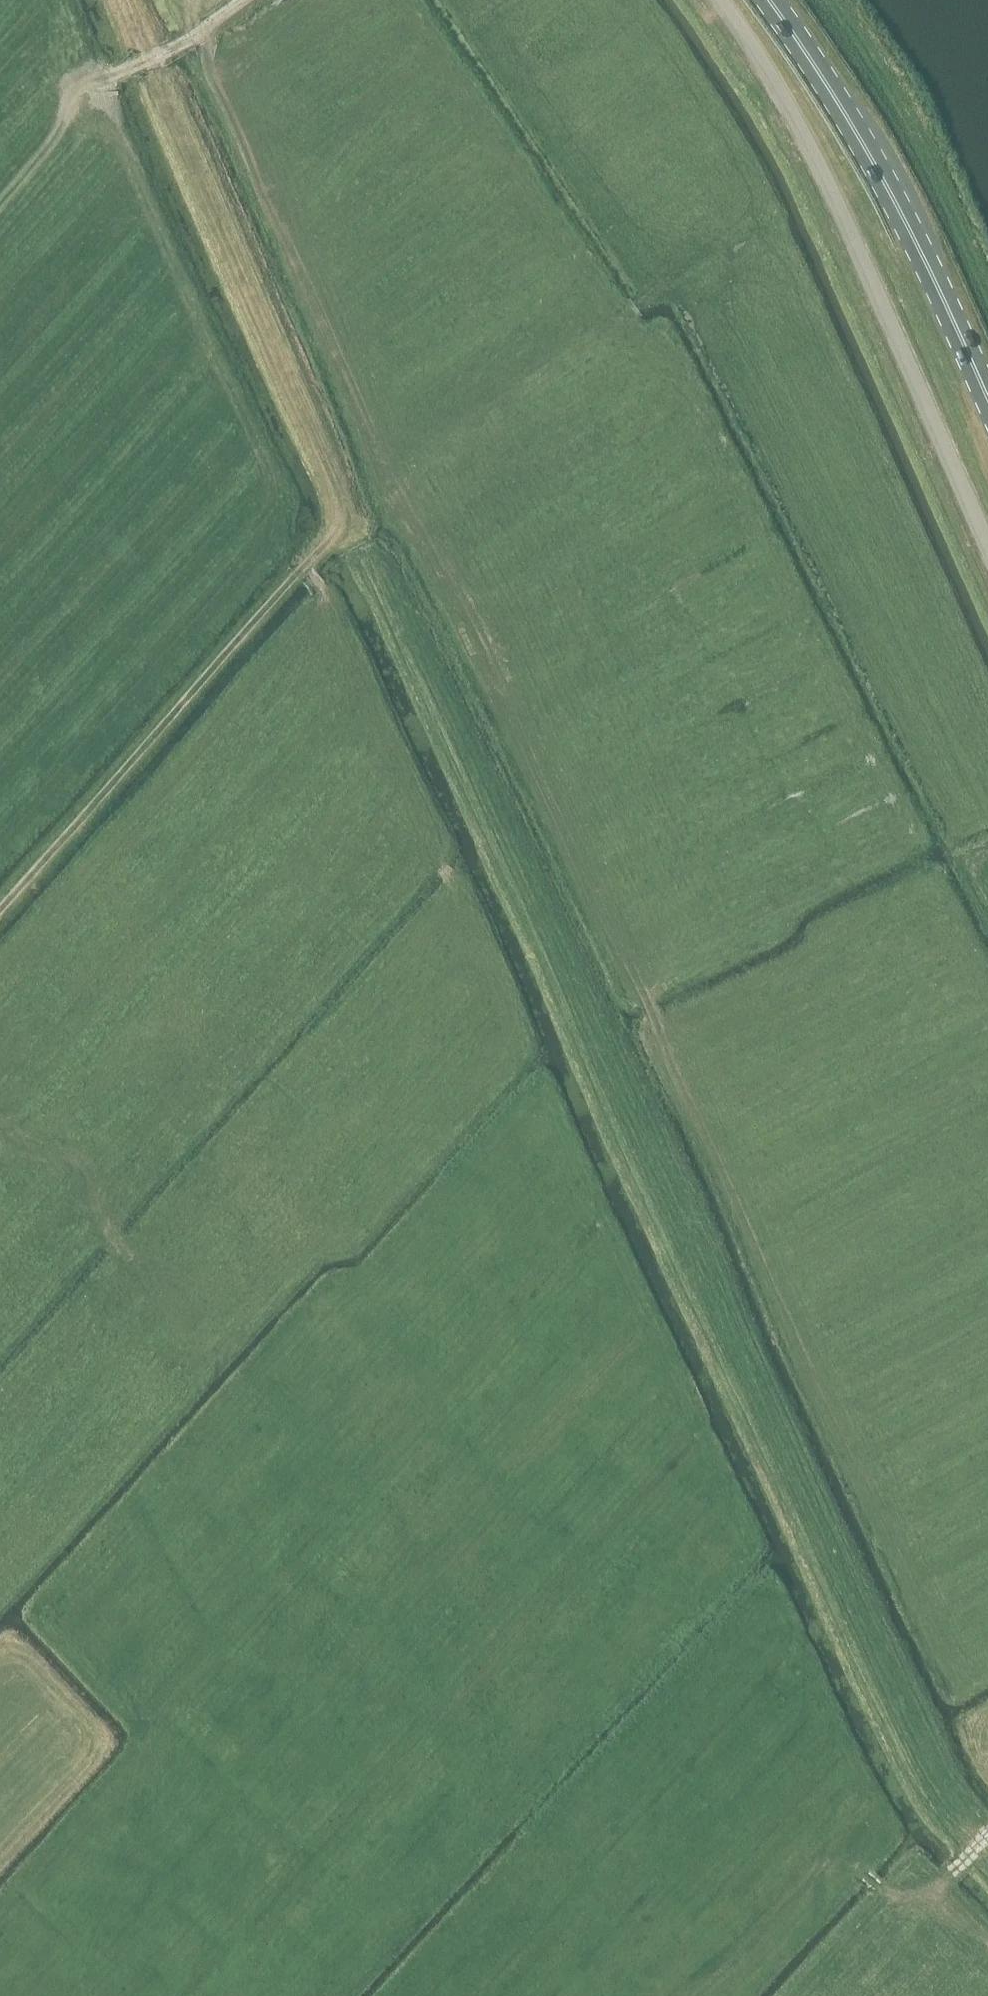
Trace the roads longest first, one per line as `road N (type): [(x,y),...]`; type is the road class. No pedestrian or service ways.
road 1 (track): [(0,909),(335,528),(334,495),(165,103),(153,58)]
road 2 (unclassified): [(987,548),(814,158),(719,0)]
road 3 (primary): [(987,401),(870,158),(768,0)]

